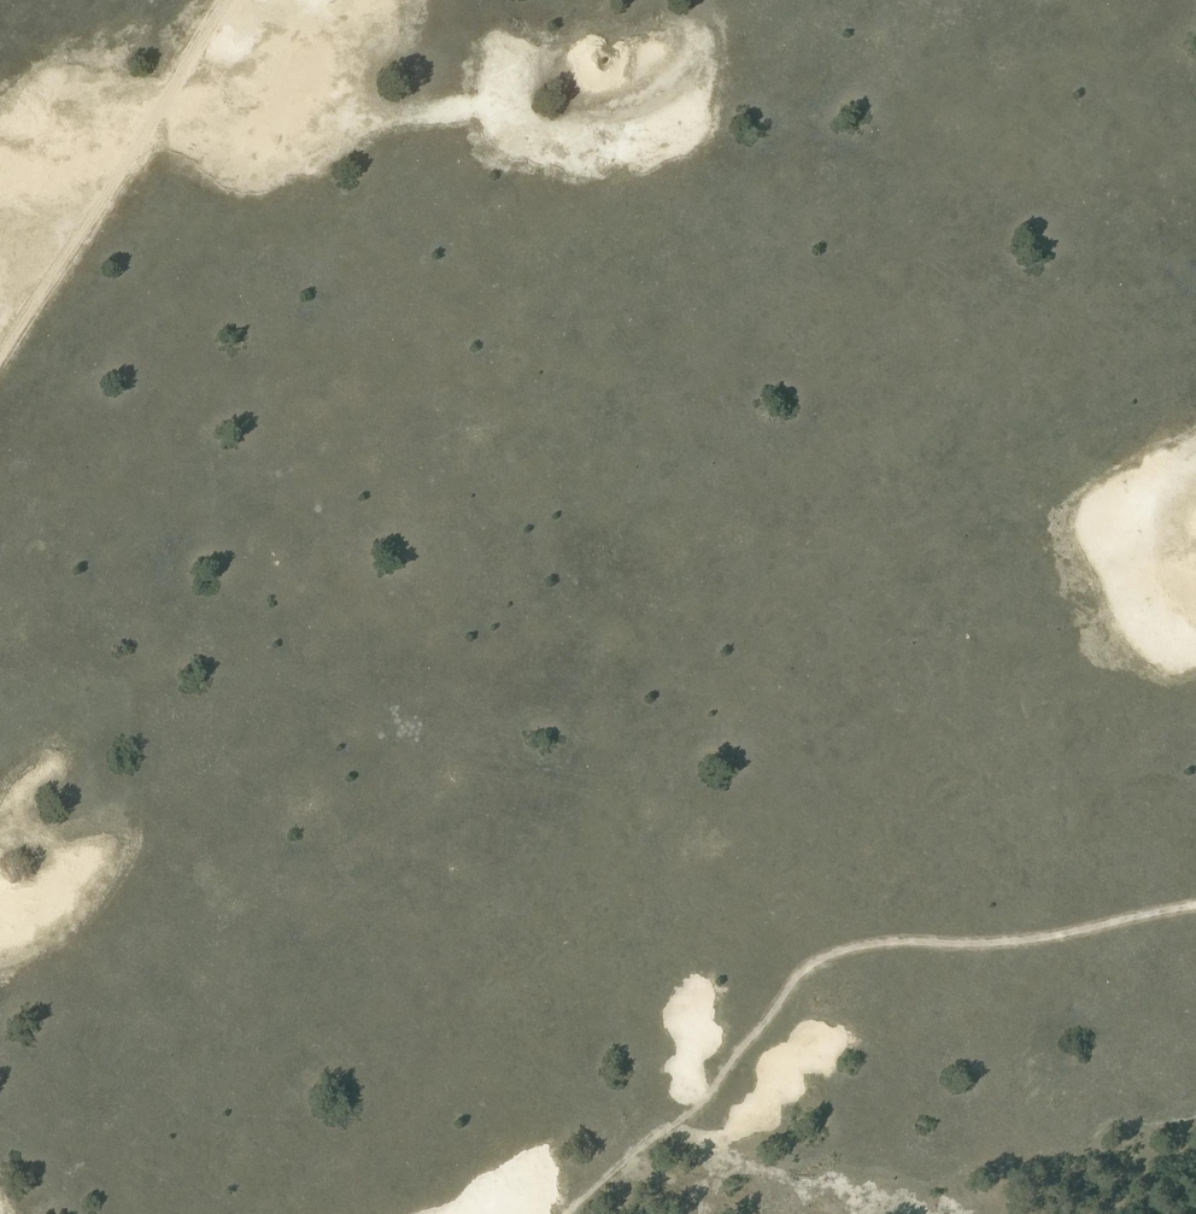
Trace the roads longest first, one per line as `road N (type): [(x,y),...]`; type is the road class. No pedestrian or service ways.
road 1 (track): [(560,1213),(709,1078),(788,980),(845,942),(1035,936),(1195,904)]

